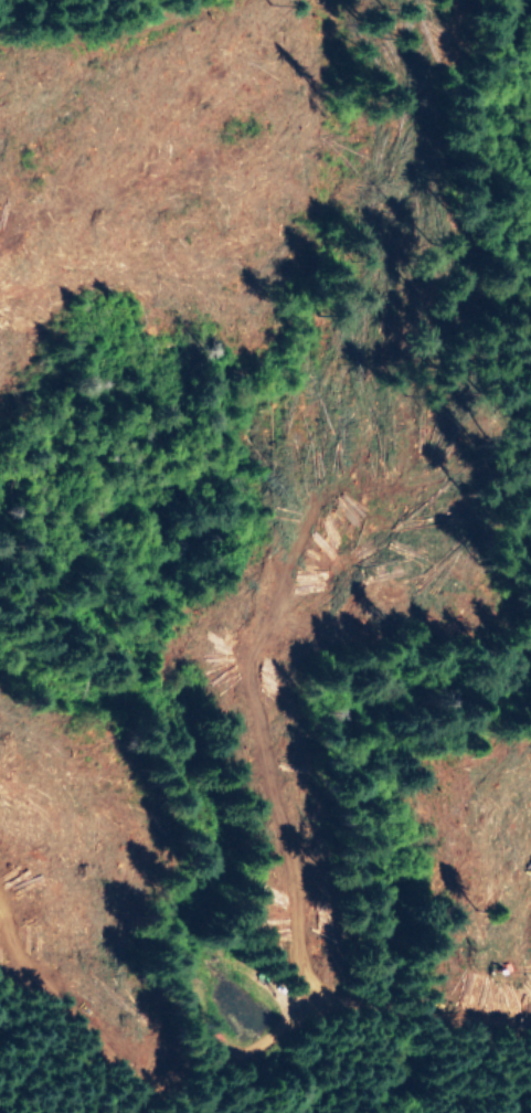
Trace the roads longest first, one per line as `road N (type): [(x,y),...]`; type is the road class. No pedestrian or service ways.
road 1 (residential): [(170,1112),(213,1074),(331,1019),(427,998),(530,1006)]
road 2 (residential): [(211,0),(45,22),(12,0)]

